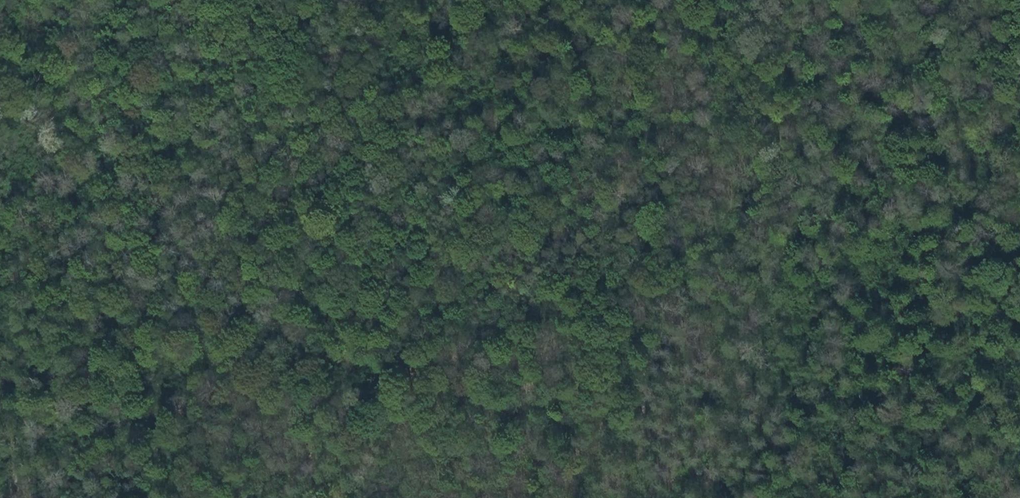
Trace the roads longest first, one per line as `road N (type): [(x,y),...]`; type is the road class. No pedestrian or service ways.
road 1 (track): [(617,497),(774,0)]

